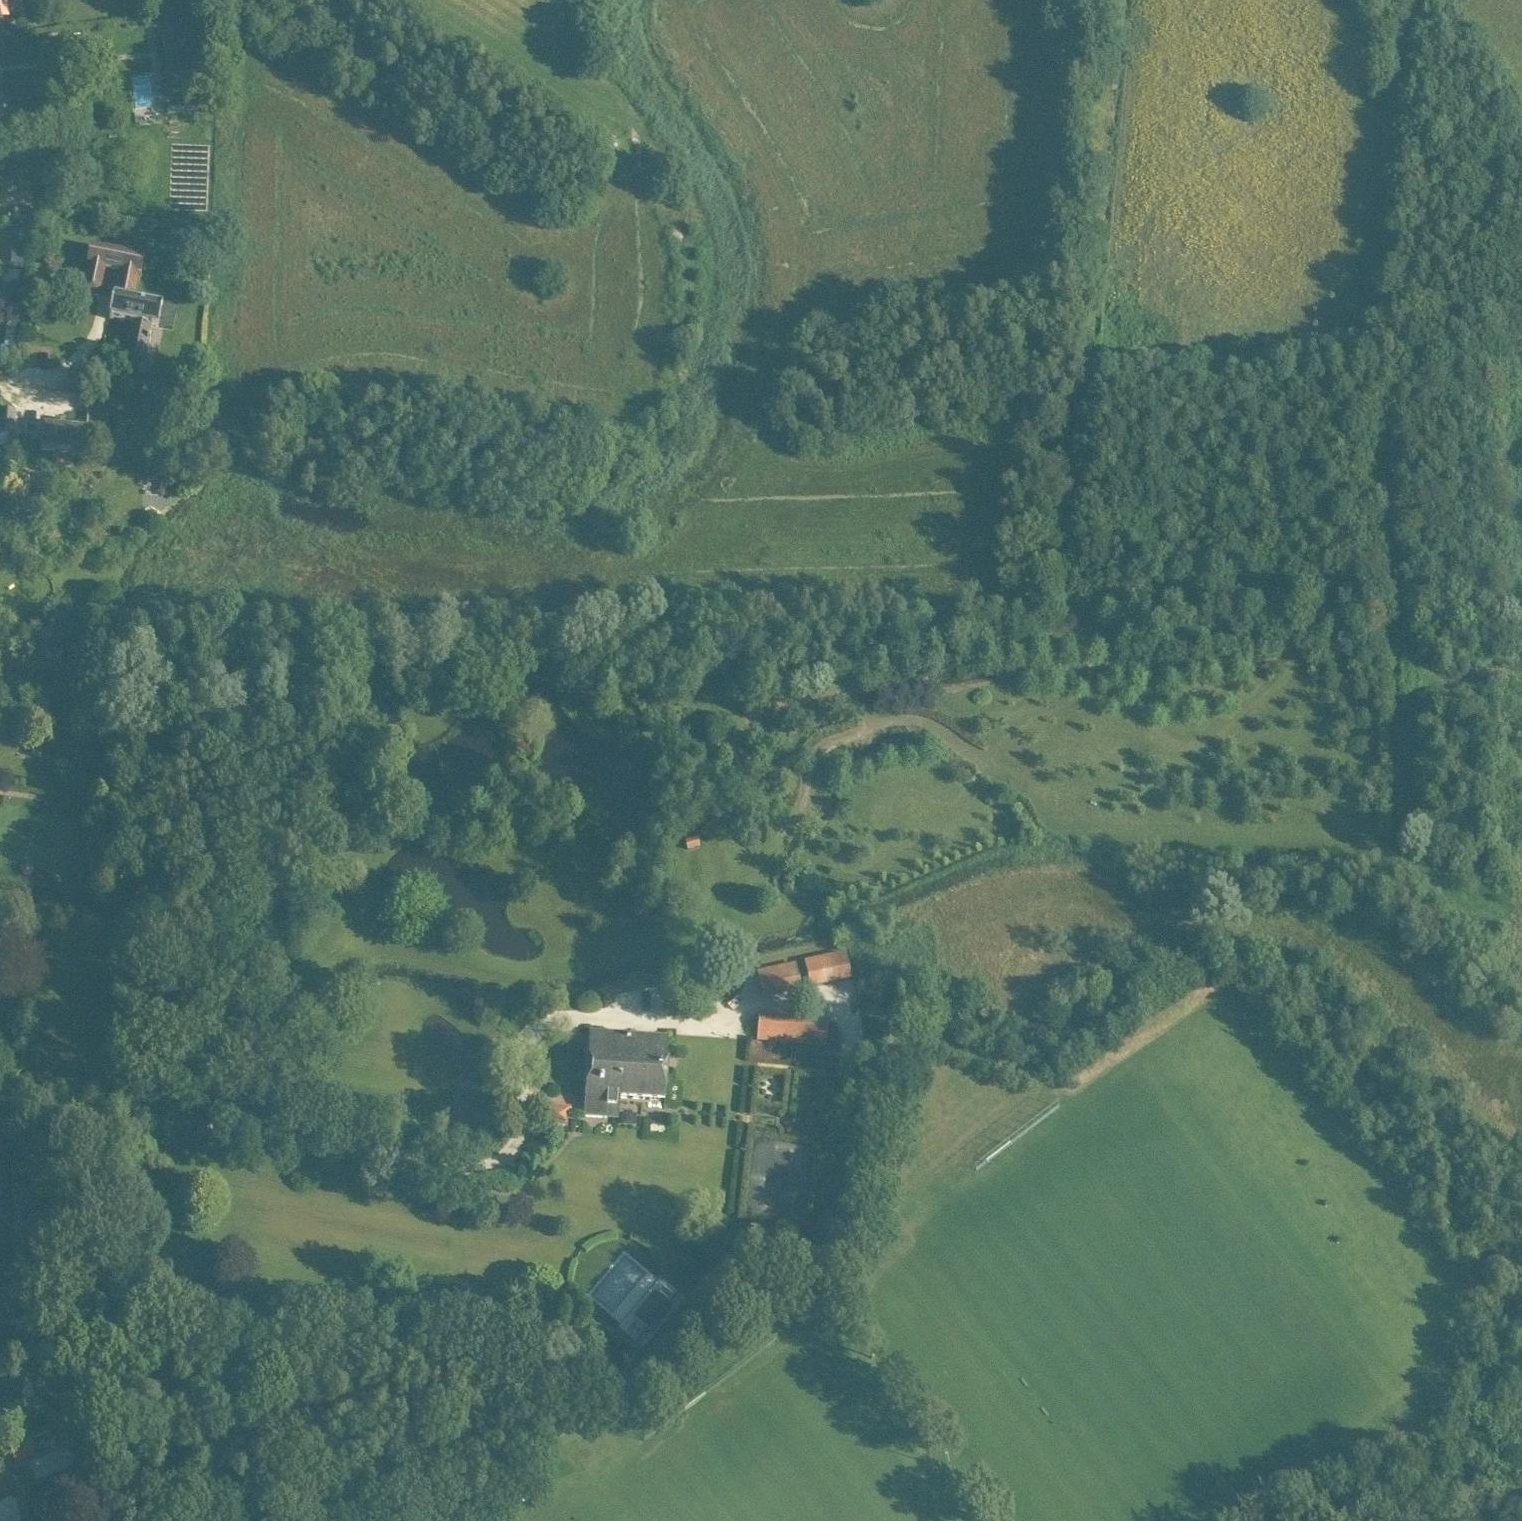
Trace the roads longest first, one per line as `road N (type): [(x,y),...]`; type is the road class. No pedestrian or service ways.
road 1 (residential): [(523,1151),(451,1163),(0,1095)]

